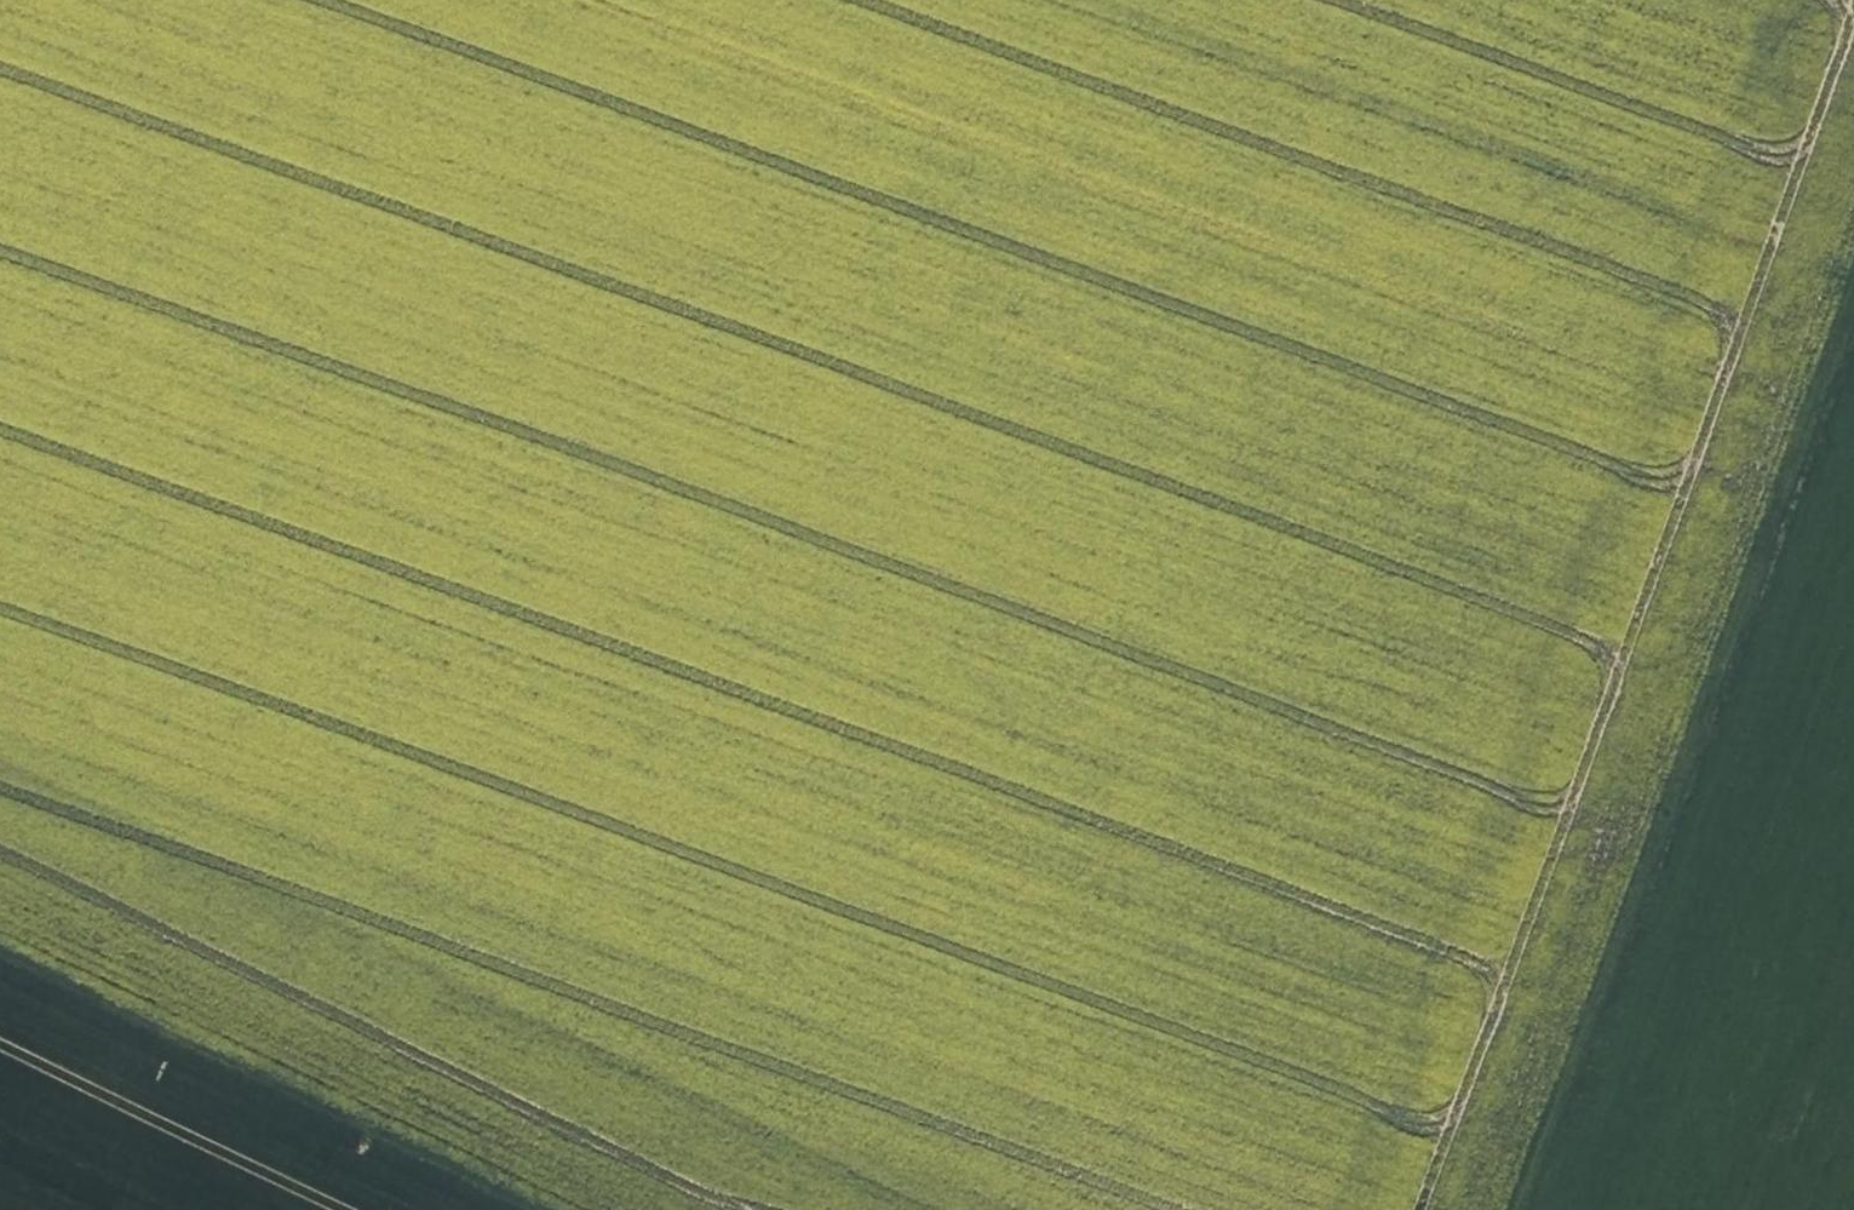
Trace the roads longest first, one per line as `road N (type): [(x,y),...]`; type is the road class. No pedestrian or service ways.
road 1 (track): [(1525,1209),(1853,289)]

